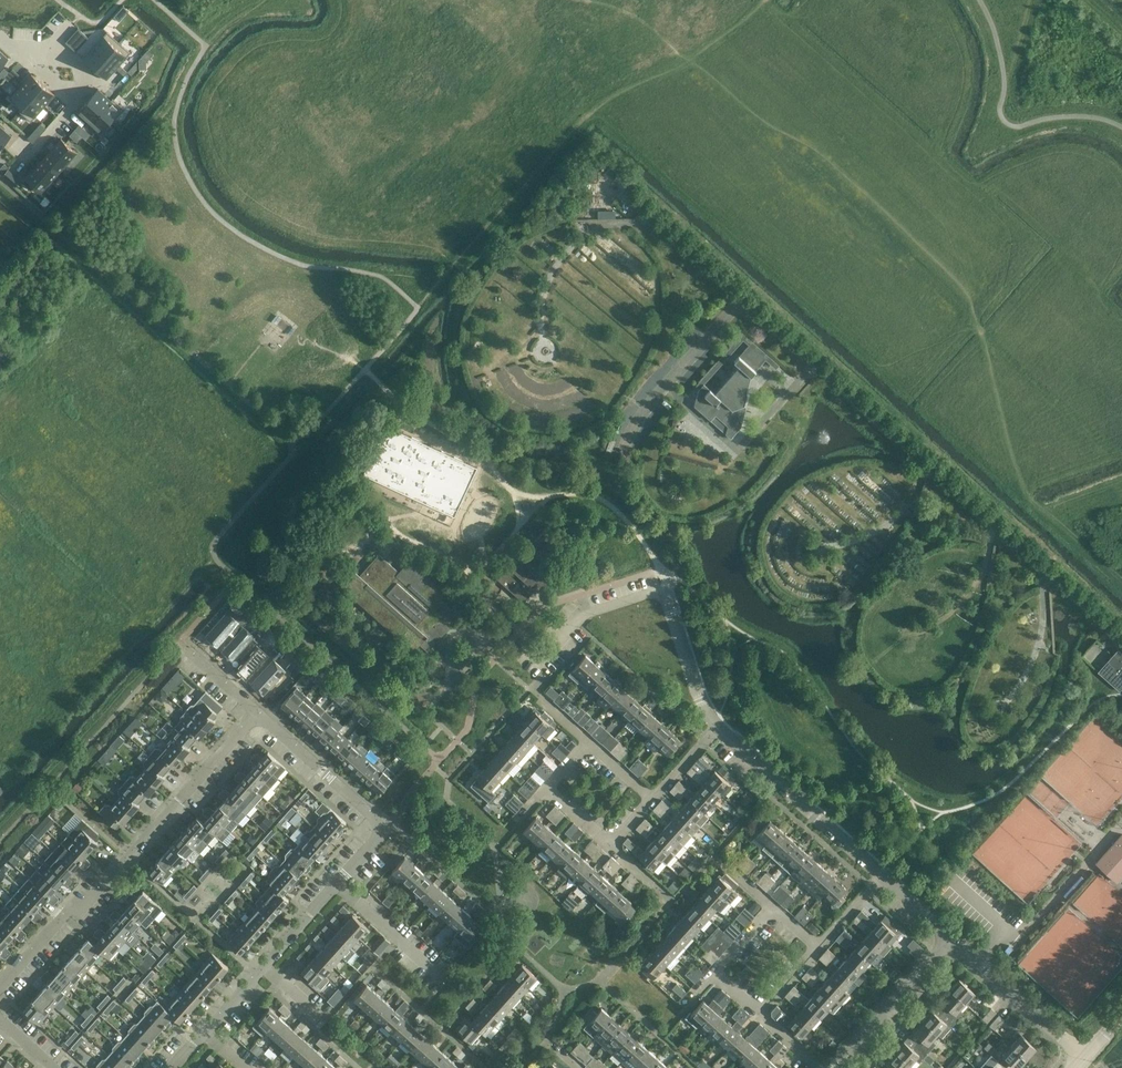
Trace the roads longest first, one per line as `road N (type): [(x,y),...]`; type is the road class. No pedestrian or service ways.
road 1 (residential): [(0,987),(257,713)]
road 2 (residential): [(540,663),(585,614),(658,591),(718,727)]
road 3 (residential): [(337,884),(385,828),(257,713)]
road 4 (residential): [(718,727),(882,876)]
road 5 (residential): [(1084,1057),(952,937)]
road 6 (residential): [(834,1067),(952,937)]
road 7 (residential): [(440,976),(337,884)]

